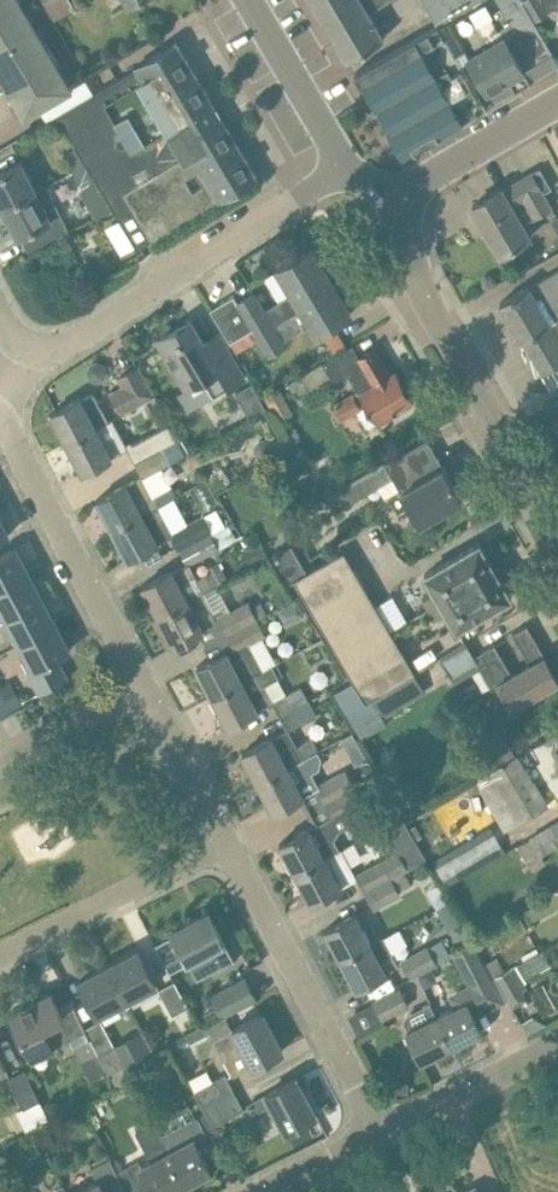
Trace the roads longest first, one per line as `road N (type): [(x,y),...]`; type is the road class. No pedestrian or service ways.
road 1 (unclassified): [(30,369),(352,169)]
road 2 (tertiary): [(557,523),(406,254),(398,186)]
road 3 (residential): [(375,1135),(226,848)]
road 4 (residential): [(143,689),(0,415)]
road 5 (residential): [(226,848),(0,964)]
road 6 (residential): [(375,1135),(557,1044)]
road 7 (tertiary): [(352,169),(253,0)]
road 8 (residential): [(226,848),(143,689)]
road 9 (unclassified): [(398,186),(442,175),(557,107)]
road 10 (residential): [(0,762),(143,689)]
road 11 (residential): [(265,1191),(375,1135)]

